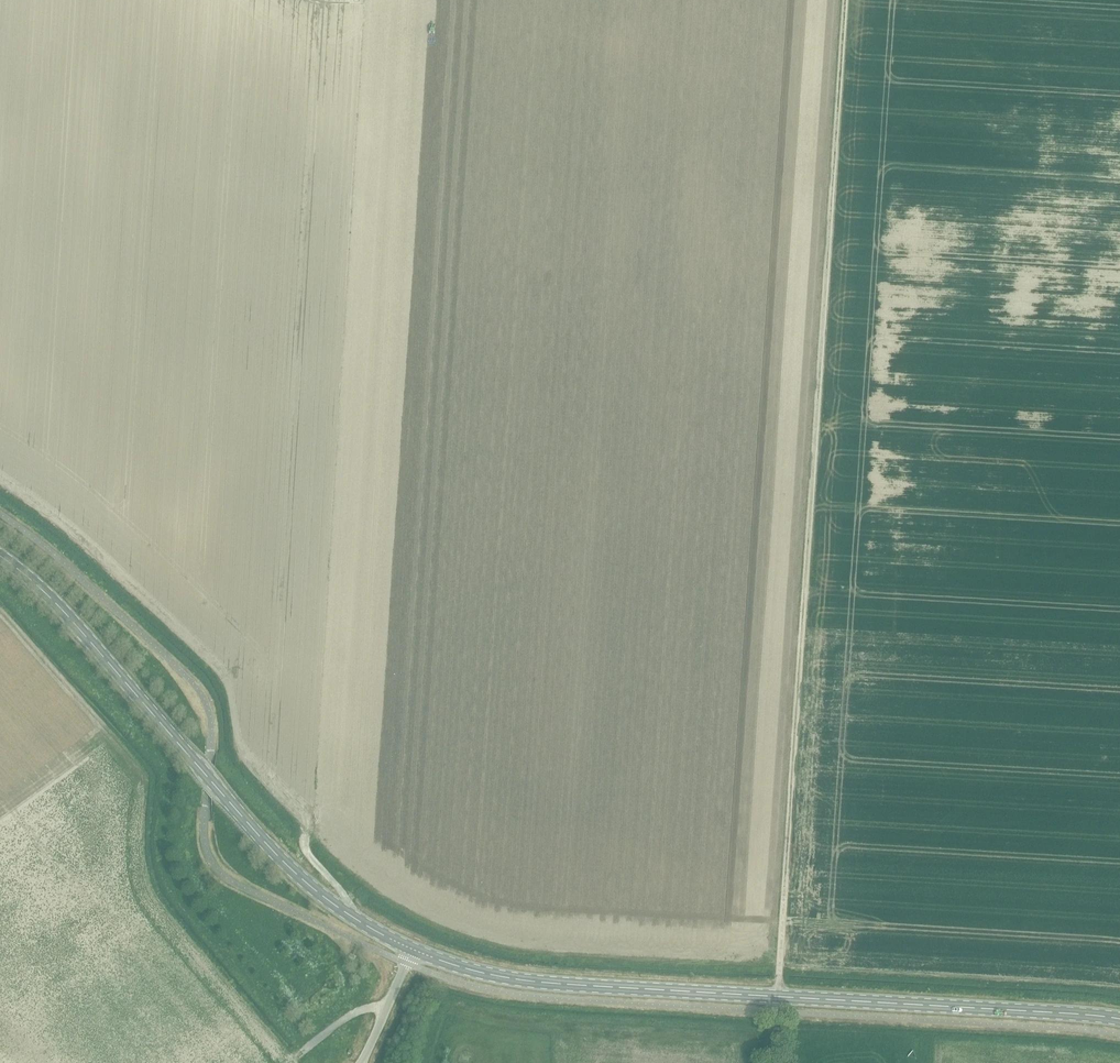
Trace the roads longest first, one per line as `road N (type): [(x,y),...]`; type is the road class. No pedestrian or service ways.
road 1 (track): [(778,997),(846,0)]
road 2 (secondary): [(1119,1021),(556,984),(484,973),(413,949)]
road 3 (secondary): [(413,949),(302,880),(53,599),(0,556)]
road 4 (unclassified): [(359,1062),(413,949)]

